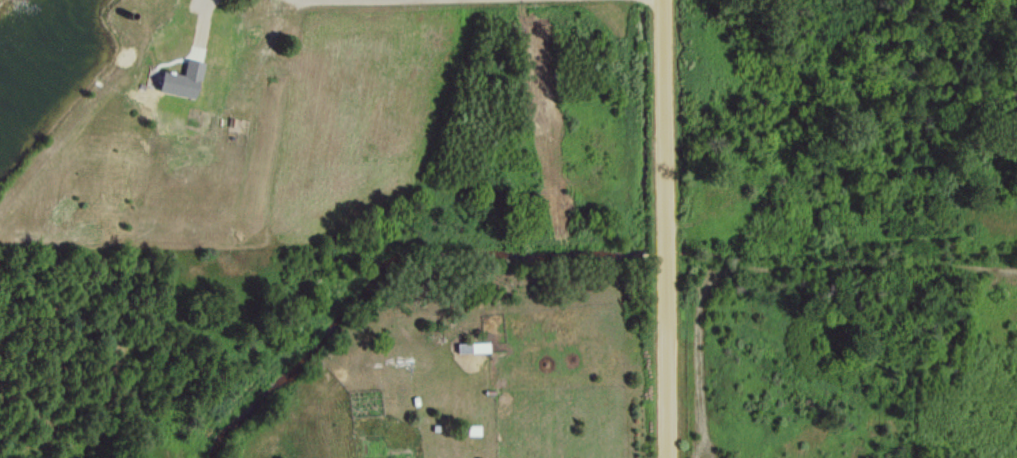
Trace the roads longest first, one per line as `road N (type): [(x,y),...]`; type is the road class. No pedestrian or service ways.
road 1 (residential): [(666,457),(662,0)]

